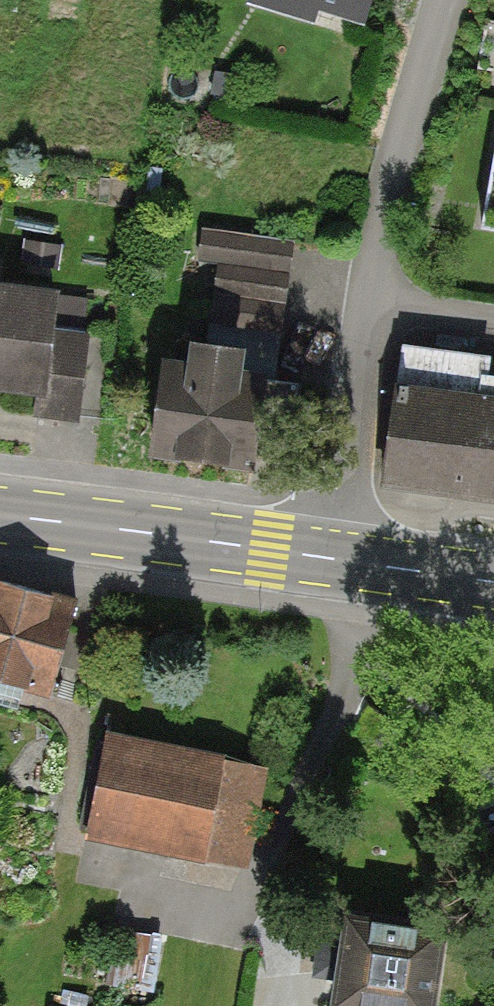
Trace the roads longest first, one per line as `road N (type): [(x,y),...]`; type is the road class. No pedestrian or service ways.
road 1 (secondary): [(0,515),(326,557)]
road 2 (residential): [(368,295),(453,0)]
road 3 (residential): [(326,557),(368,295)]
road 4 (secondary): [(326,557),(493,582)]
road 5 (residential): [(493,317),(368,295)]

